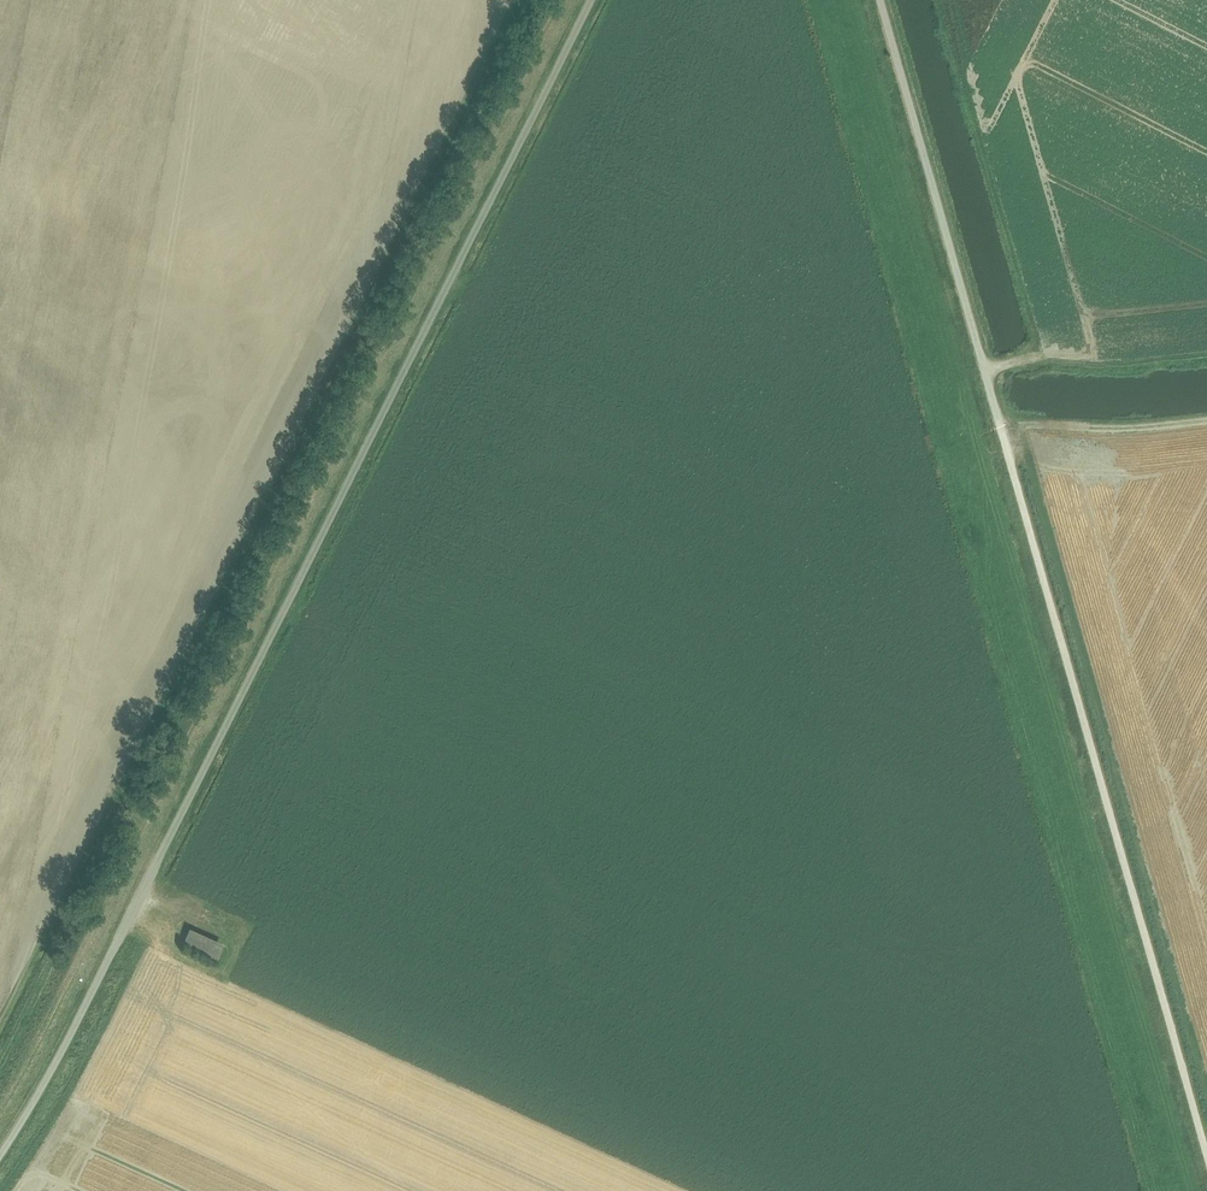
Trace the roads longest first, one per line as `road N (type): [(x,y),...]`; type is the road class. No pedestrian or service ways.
road 1 (unclassified): [(594,0),(27,1136),(0,1176)]
road 2 (unclassified): [(1206,1155),(880,0)]

